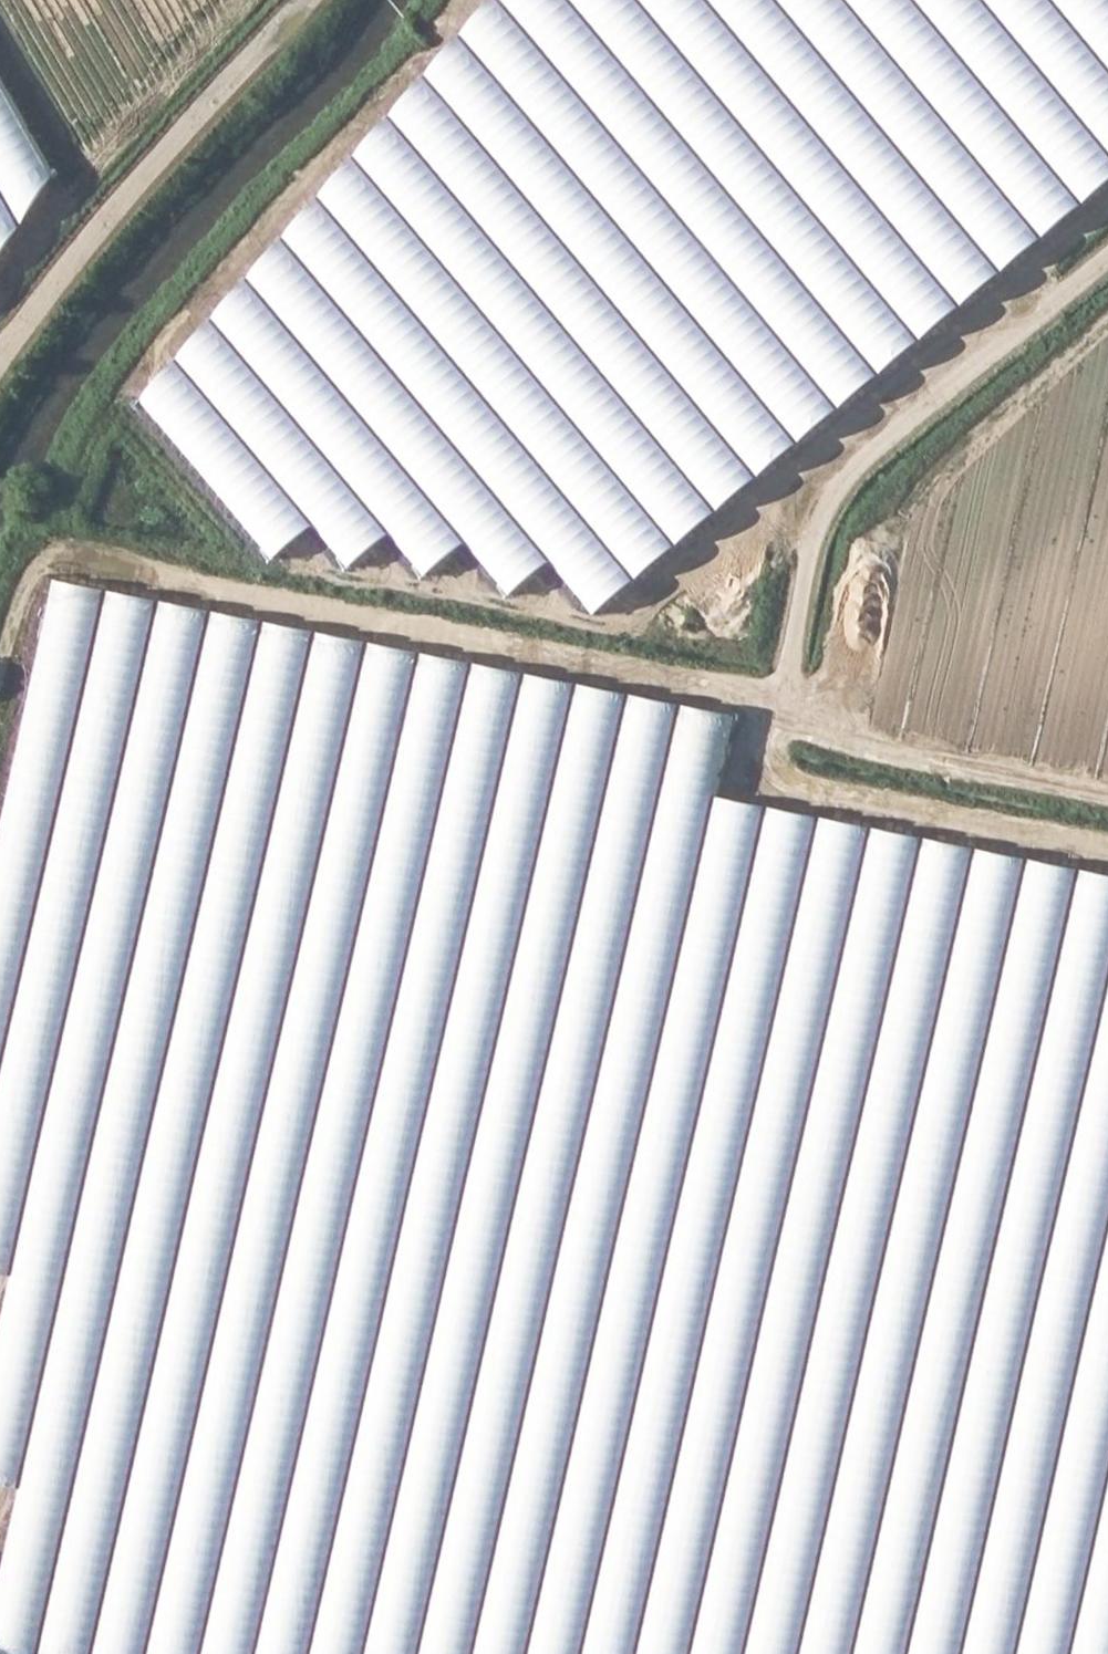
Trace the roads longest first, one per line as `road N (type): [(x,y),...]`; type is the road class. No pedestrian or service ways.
road 1 (track): [(1107,255),(842,484),(803,590),(767,776),(1107,846)]
road 2 (track): [(0,353),(299,0)]

